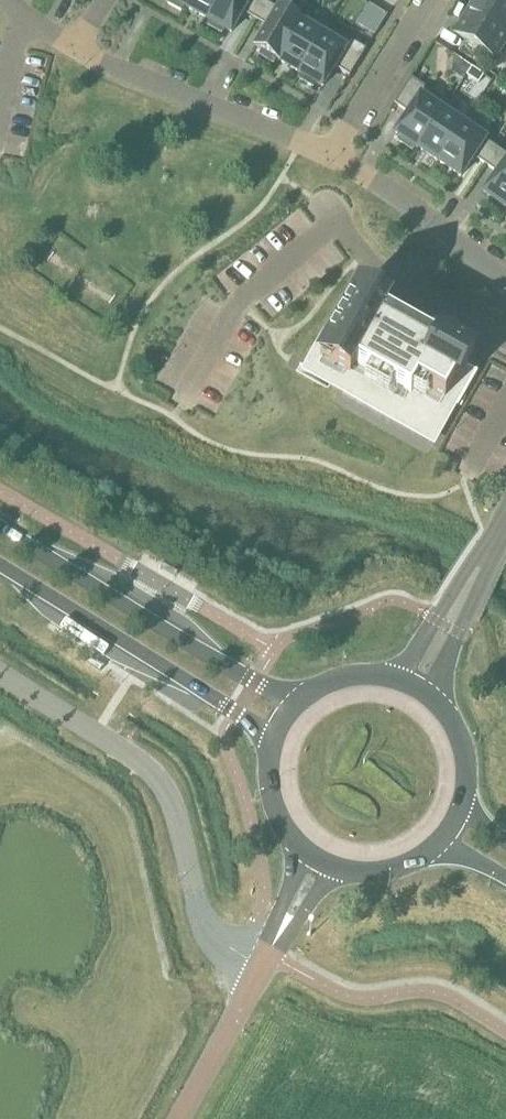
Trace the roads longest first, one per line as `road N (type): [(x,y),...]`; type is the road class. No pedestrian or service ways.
road 1 (unclassified): [(261,967),(207,926),(161,780),(0,674)]
road 2 (primary): [(296,704),(0,528)]
road 3 (primary): [(0,565),(275,737)]
road 4 (residential): [(78,51),(332,155)]
road 5 (residential): [(332,155),(505,281)]
road 6 (residential): [(427,0),(332,155)]
road 7 (unclassified): [(177,1118),(261,967)]
road 8 (tertiary): [(483,558),(468,566),(394,678)]
road 9 (tertiary): [(432,698),(483,578),(483,558)]
road 10 (primary): [(459,811),(464,750),(432,698)]
road 11 (primary): [(275,737),(271,798),(304,849)]

